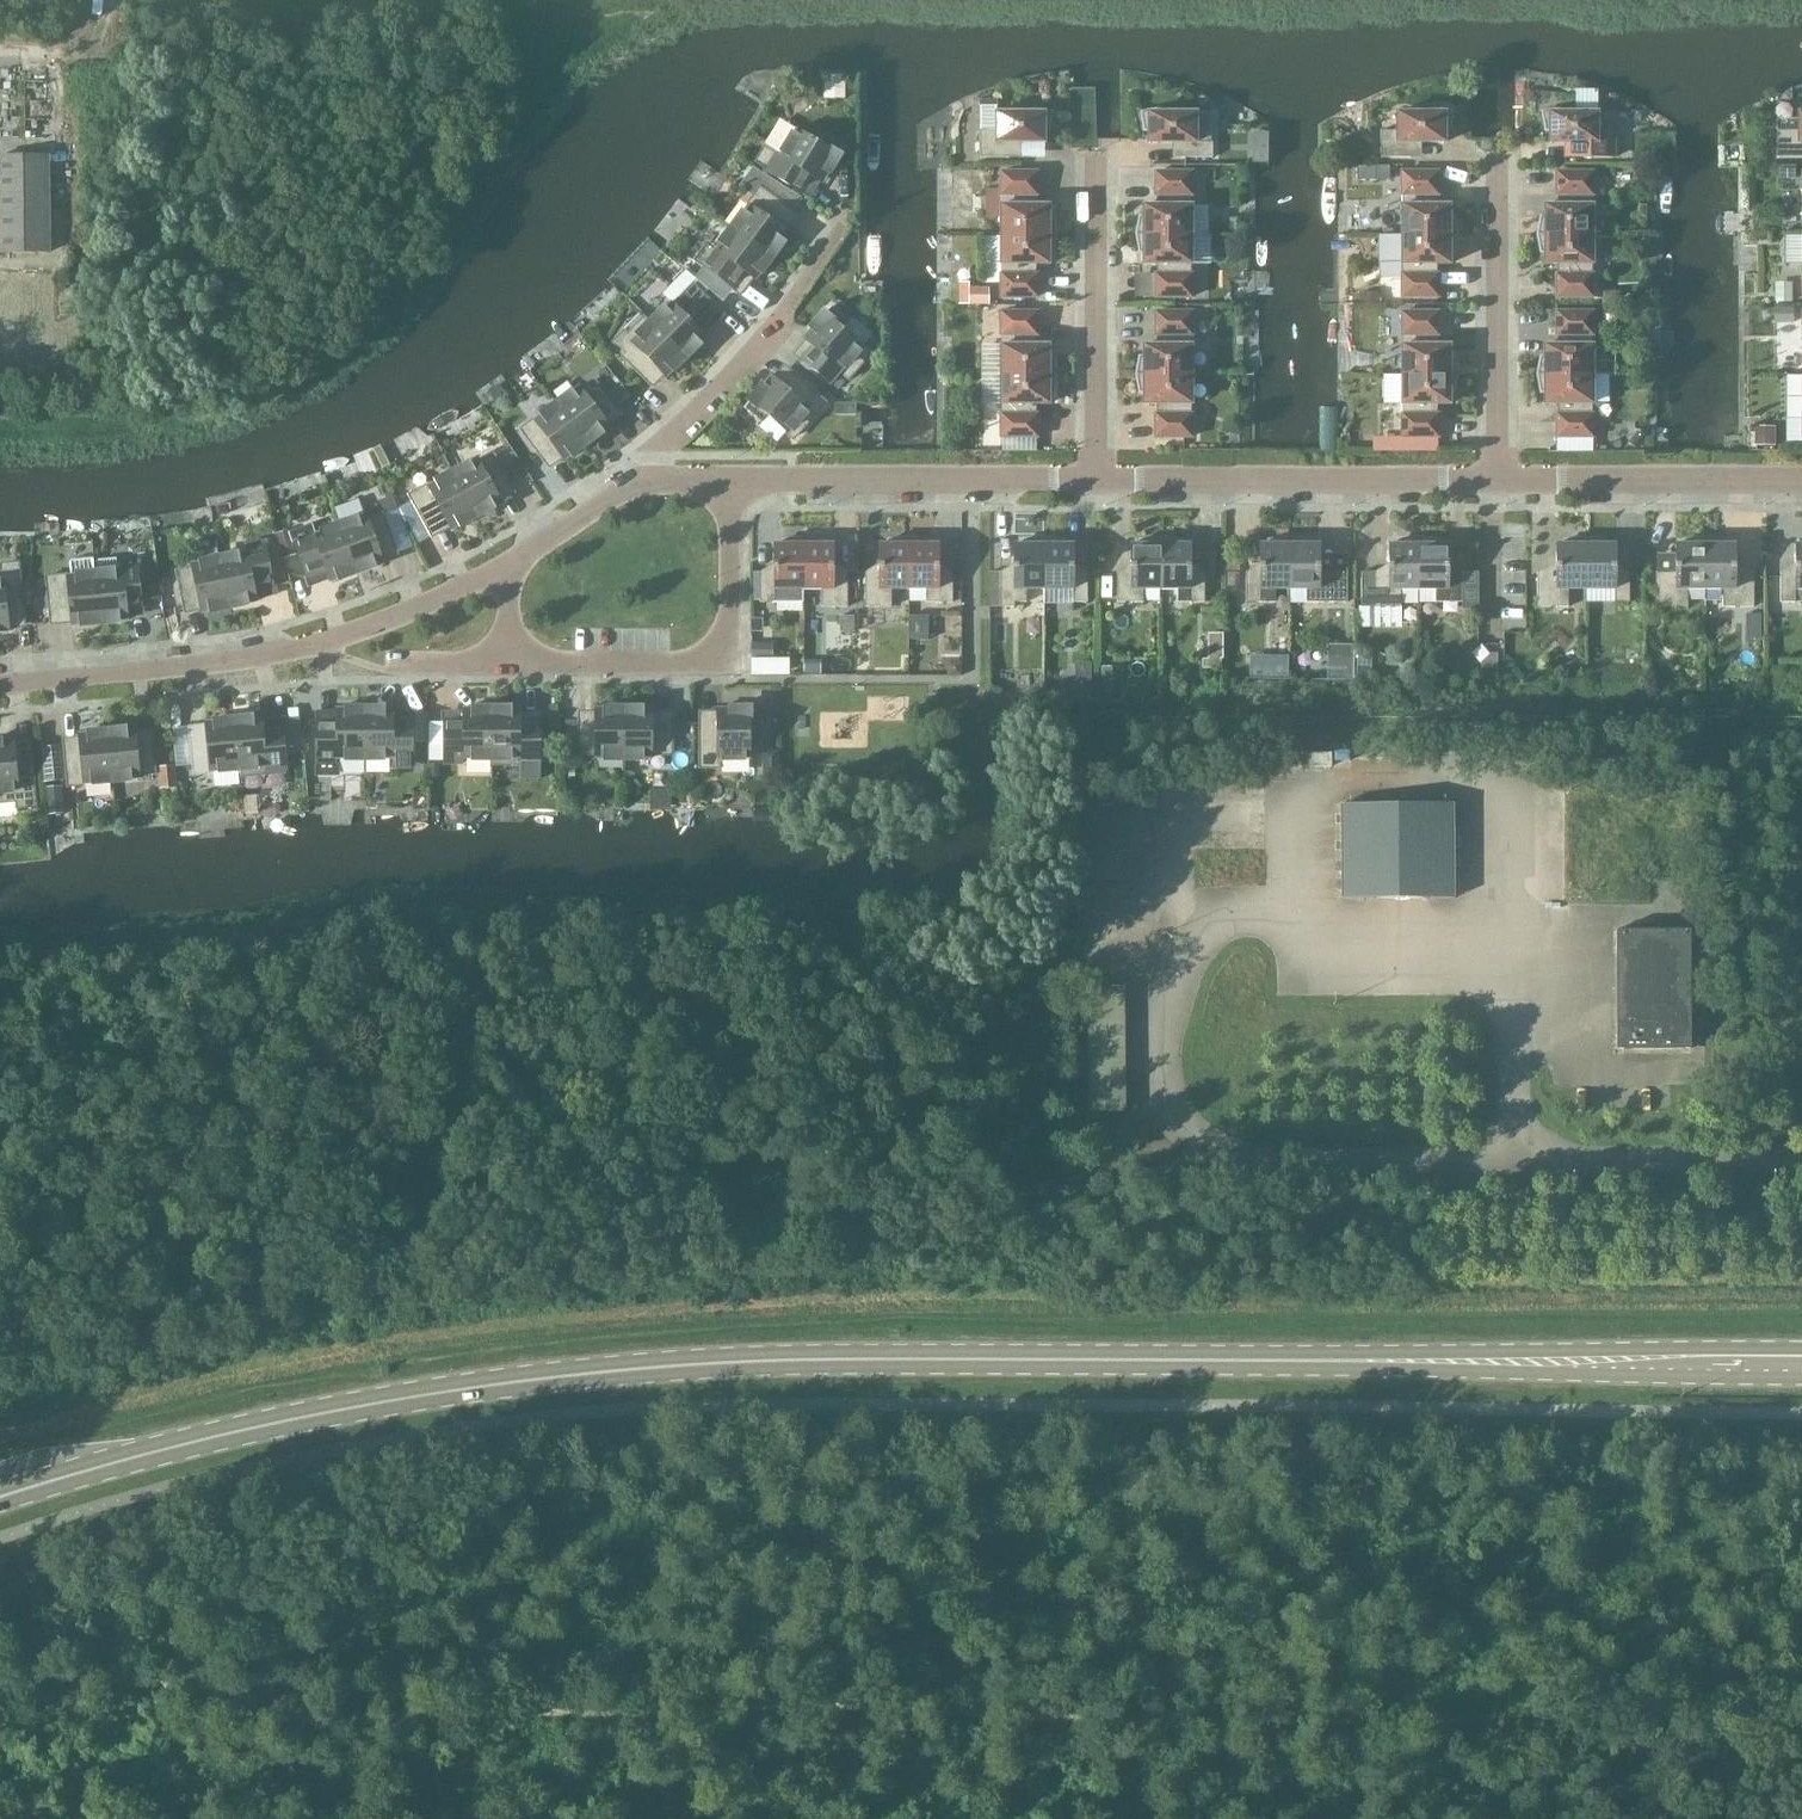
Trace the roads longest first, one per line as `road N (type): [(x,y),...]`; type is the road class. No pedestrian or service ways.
road 1 (primary): [(0,1497),(327,1412),(673,1365),(876,1358),(1801,1363)]
road 2 (residential): [(0,685),(268,654),(389,618),(502,566)]
road 3 (residential): [(729,479),(729,661),(507,662)]
road 4 (residential): [(1096,479),(729,479)]
road 5 (residential): [(1144,479),(1497,479)]
road 6 (residential): [(635,479),(781,322),(844,224)]
road 7 (residential): [(1096,479),(1096,152)]
road 8 (residential): [(1497,479),(1497,153)]
road 9 (residential): [(1497,479),(1801,479)]
road 10 (residential): [(502,566),(635,479)]
road 11 (residential): [(507,662),(385,663)]

